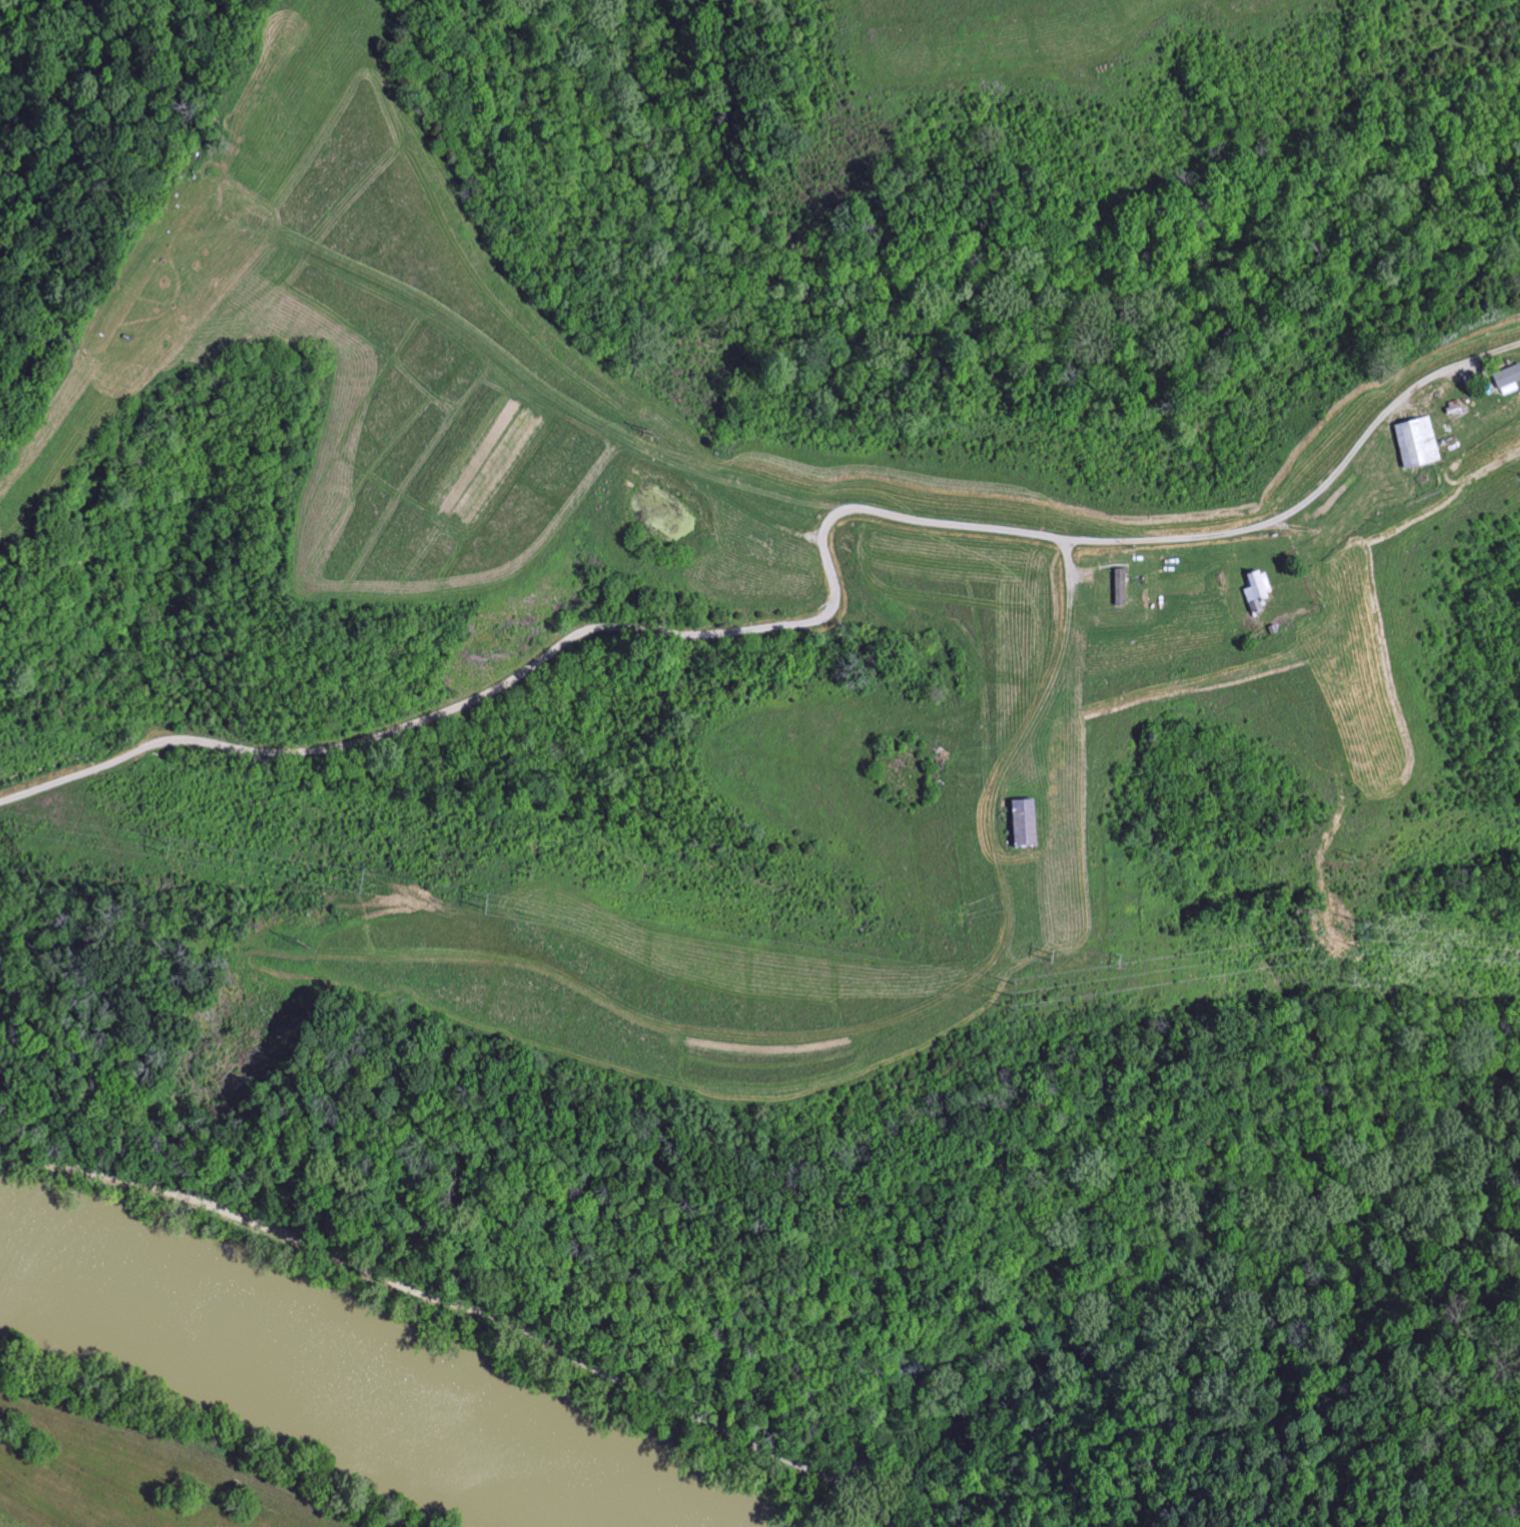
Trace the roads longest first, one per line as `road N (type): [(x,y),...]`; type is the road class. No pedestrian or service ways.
road 1 (residential): [(0,802),(193,734),(274,753),(352,745),(491,694),(597,626),(705,635),(820,621),(836,593),(824,537),(844,512),(1090,544),(1254,529),(1312,500),(1398,404),(1462,366)]
road 2 (residential): [(894,1526),(846,1485),(316,1226),(147,1168),(0,1134)]

